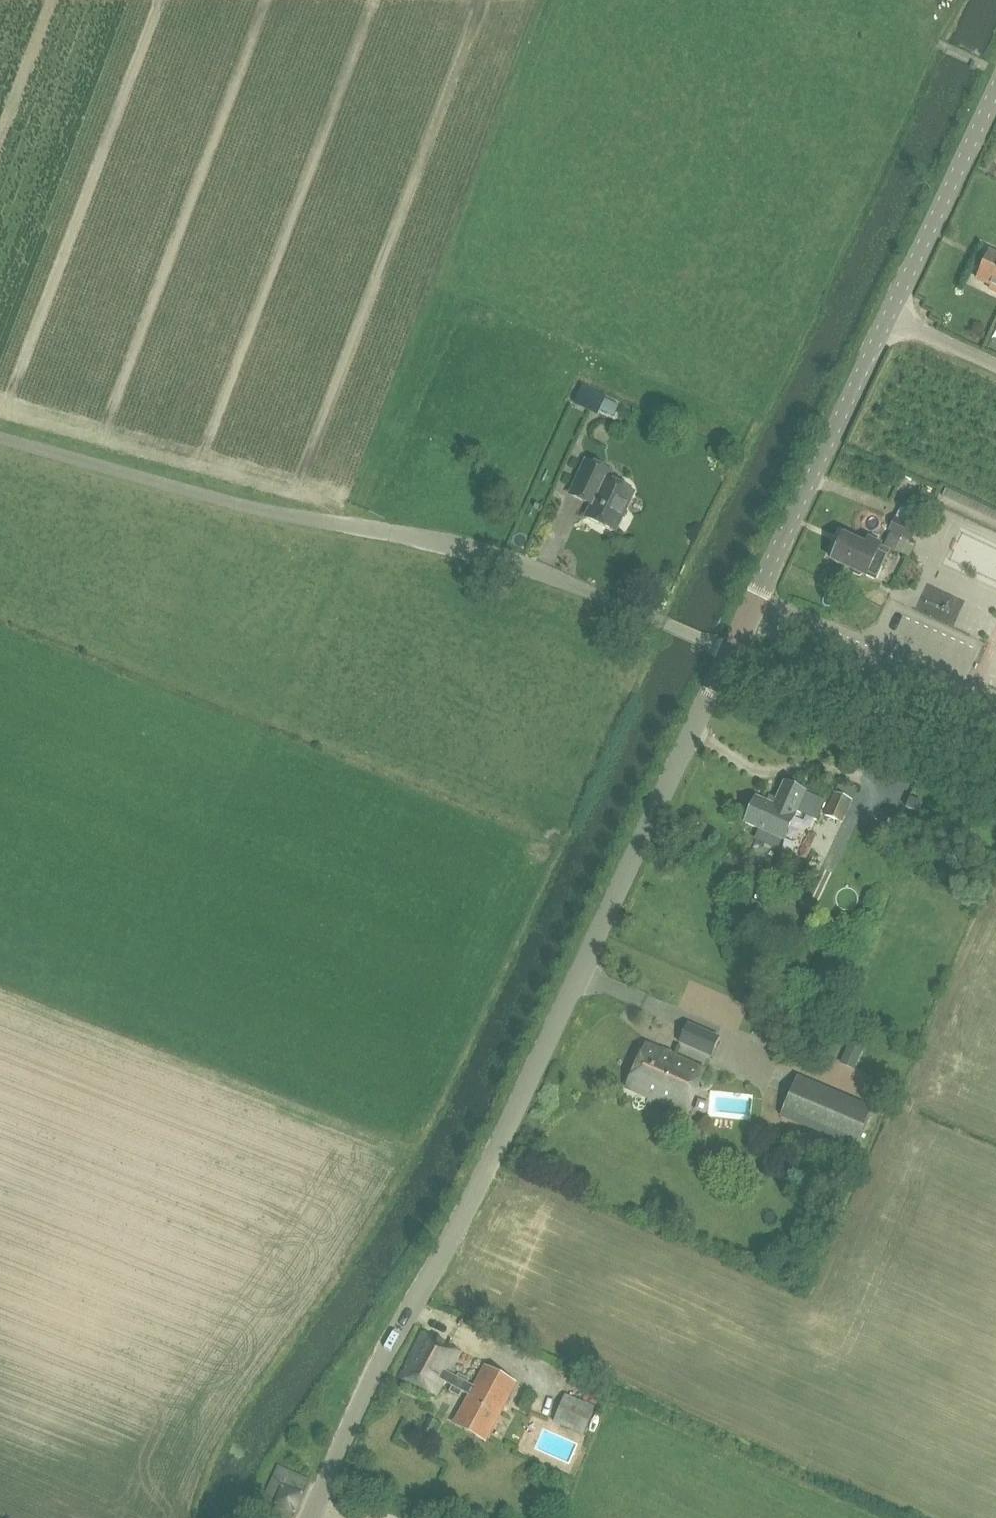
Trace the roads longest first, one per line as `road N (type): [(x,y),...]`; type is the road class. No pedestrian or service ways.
road 1 (tertiary): [(310,1517),(344,1436),(499,1141),(727,653)]
road 2 (tertiary): [(727,653),(995,87)]
road 3 (tertiary): [(995,773),(727,653)]

